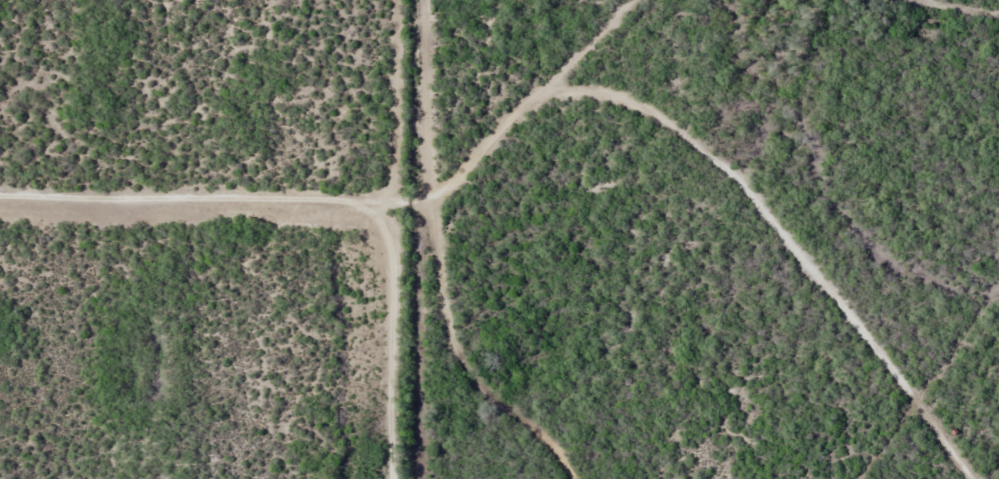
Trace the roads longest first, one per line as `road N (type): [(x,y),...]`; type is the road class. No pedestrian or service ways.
road 1 (track): [(971,478),(797,254),(688,136),(606,91),(542,84),(429,195)]
road 2 (track): [(381,202),(0,198)]
road 3 (track): [(393,478),(381,202),(429,195)]
road 4 (track): [(429,195),(460,318),(566,478)]

